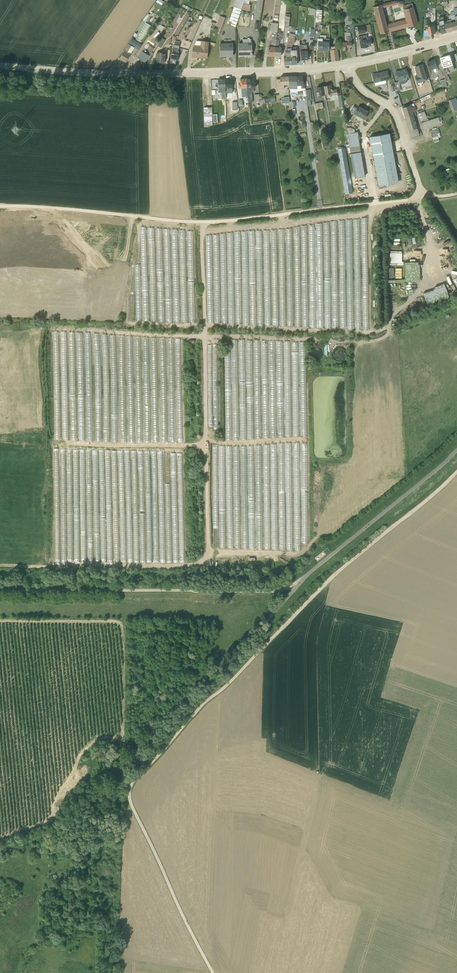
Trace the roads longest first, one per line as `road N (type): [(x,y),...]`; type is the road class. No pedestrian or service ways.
road 1 (unclassified): [(213,972),(133,809),(130,787),(259,650),(271,613),(306,573)]
road 2 (unclassified): [(0,205),(196,222),(420,197)]
road 3 (track): [(0,838),(49,820),(79,755),(94,741),(122,738),(125,702),(120,624),(0,620)]
road 4 (tertiary): [(0,65),(136,74),(344,64)]
road 5 (track): [(209,556),(202,222)]
road 6 (track): [(296,553),(213,554),(177,566),(0,563)]
road 7 (track): [(456,471),(259,650)]
road 8 (track): [(53,327),(302,337)]
road 9 (unclassified): [(420,197),(396,118),(344,64)]

